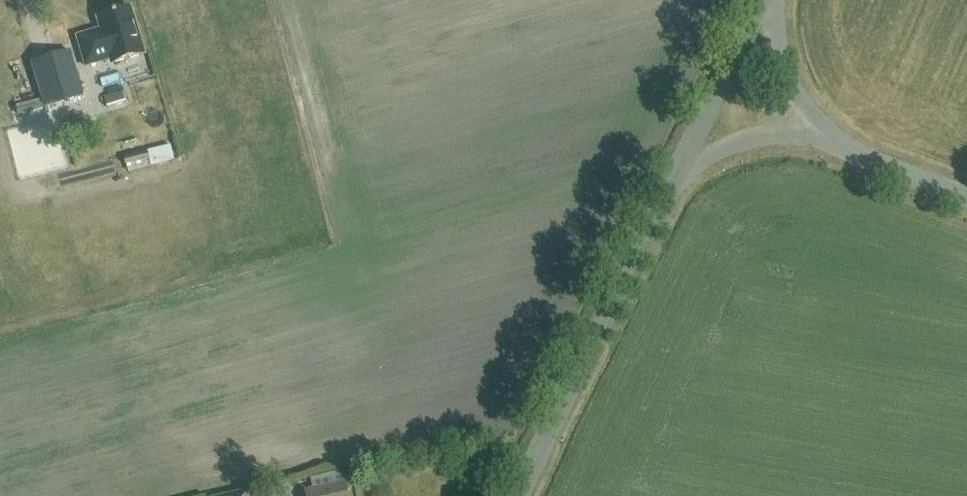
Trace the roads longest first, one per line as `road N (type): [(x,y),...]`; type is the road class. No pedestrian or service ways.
road 1 (tertiary): [(508,495),(669,163)]
road 2 (unclassified): [(794,109),(966,179)]
road 3 (tertiary): [(669,163),(749,0)]
road 4 (unclassified): [(669,163),(794,109)]

